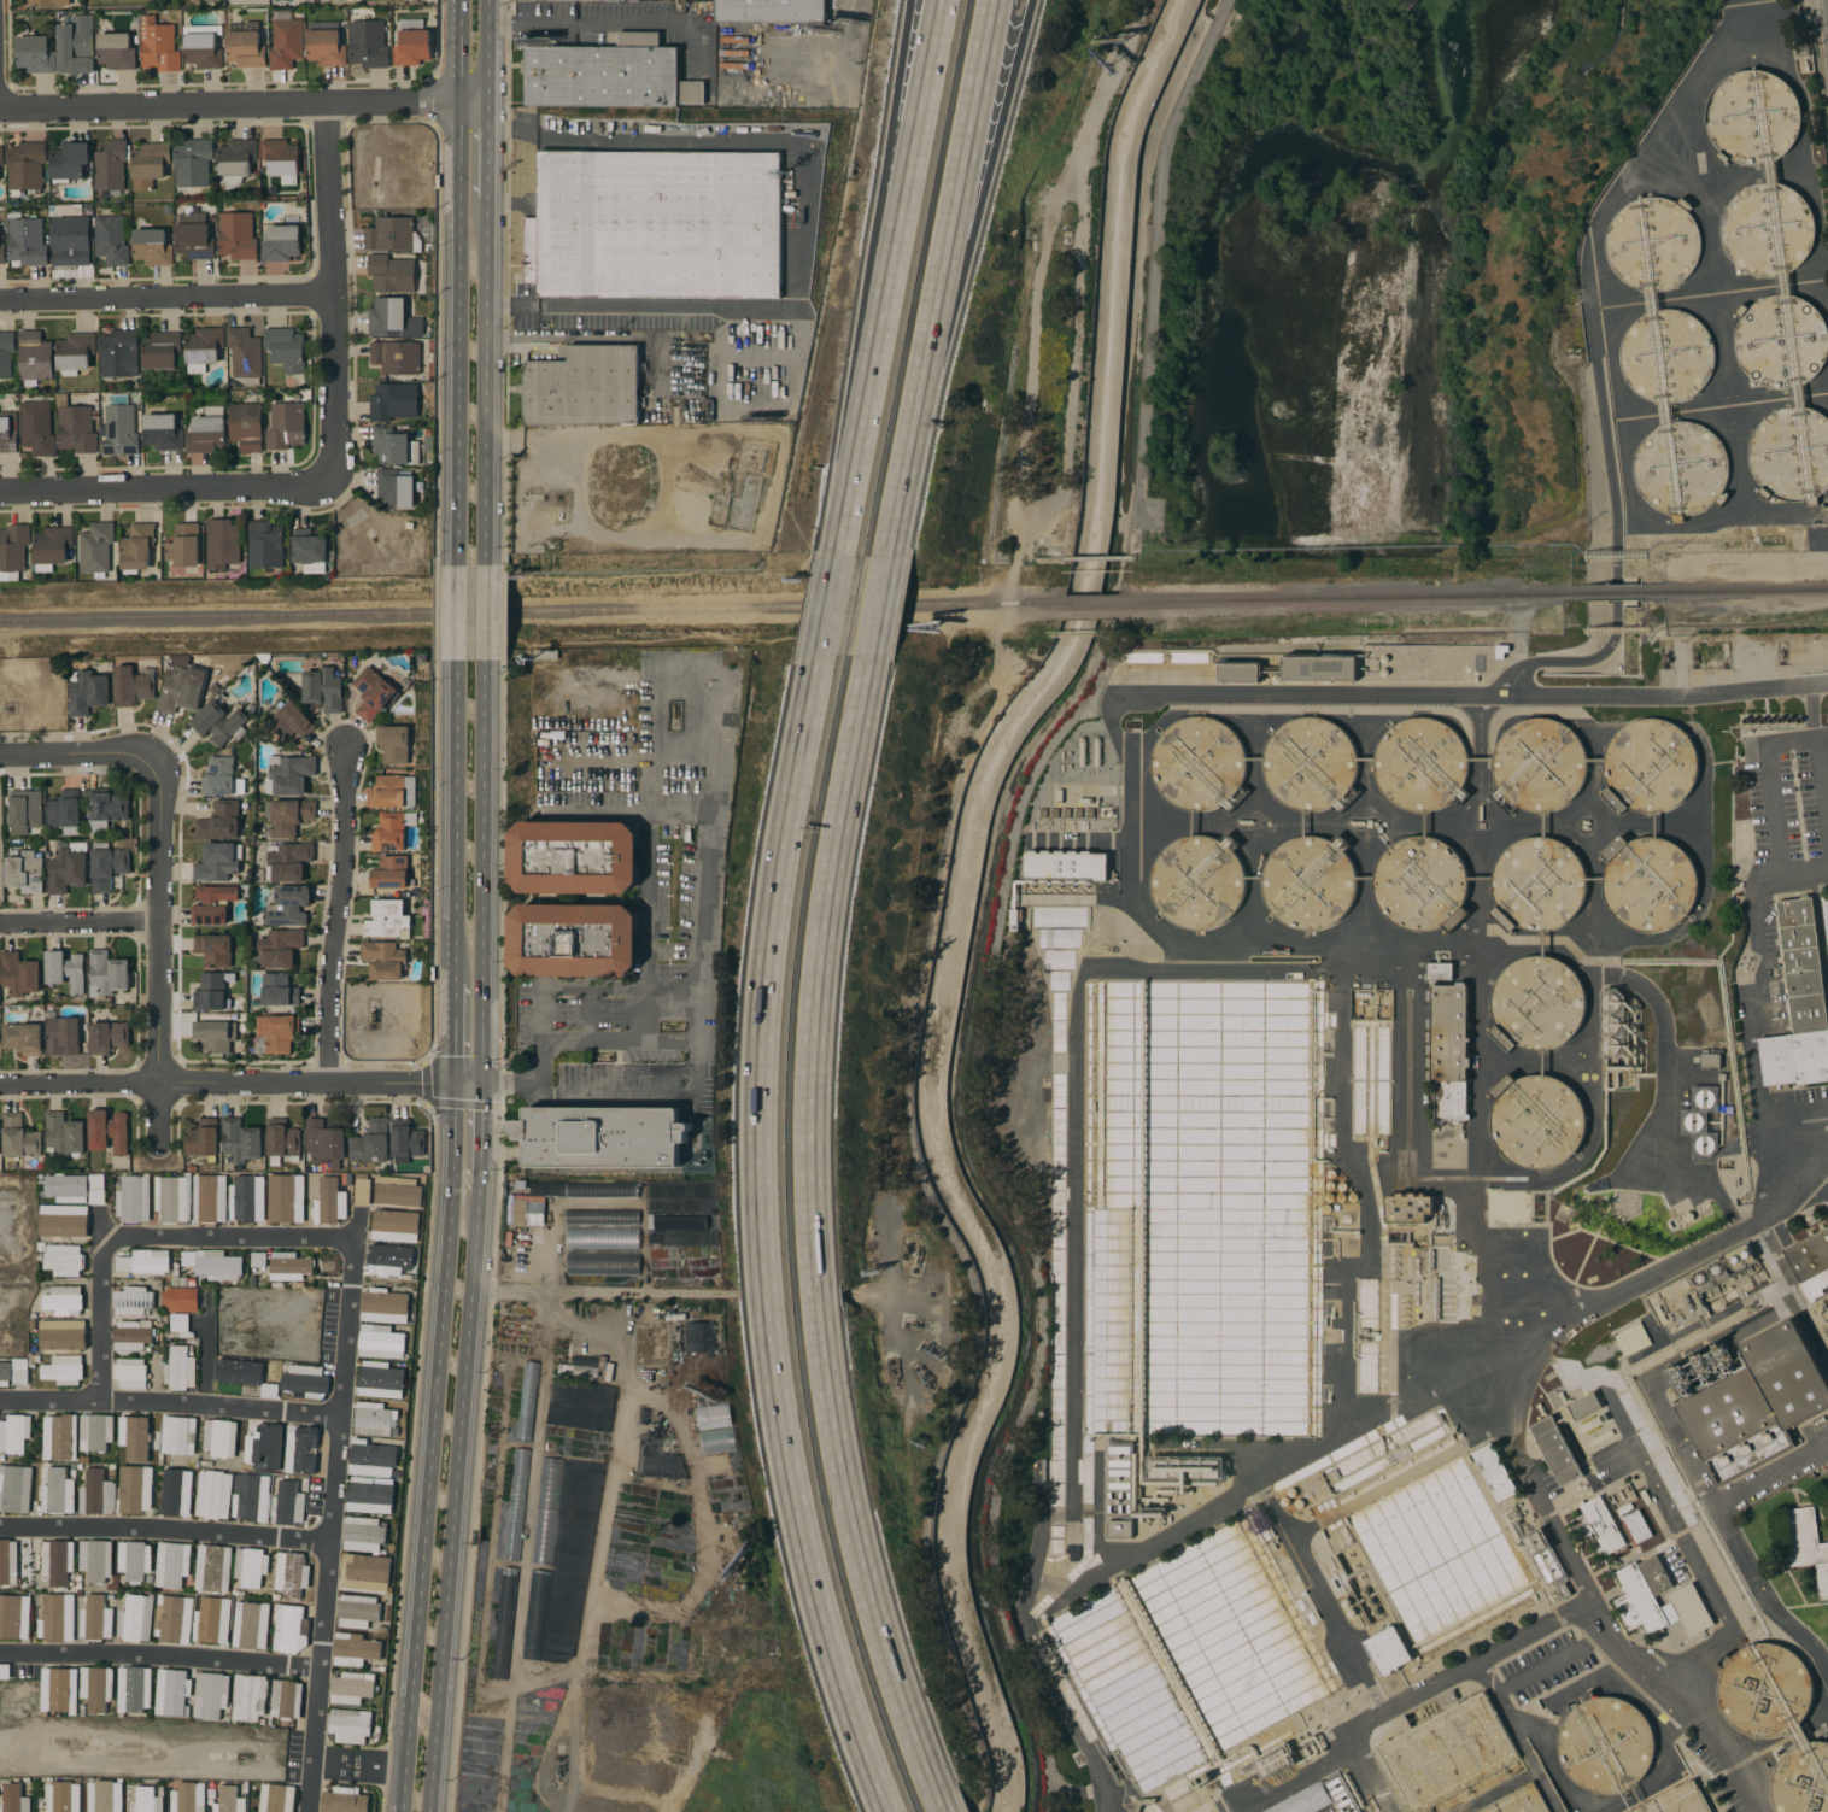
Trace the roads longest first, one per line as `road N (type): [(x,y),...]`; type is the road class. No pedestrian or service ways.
road 1 (motorway): [(945,1811),(867,1585),(828,1395),(813,1231),(821,951),(871,657)]
road 2 (motorway): [(821,656),(767,970),(763,1203),(786,1427),(805,1530),(888,1811)]
road 3 (primary): [(455,1084),(401,1811)]
road 4 (primary): [(431,1811),(480,1181)]
road 5 (primary): [(461,0),(457,567)]
road 6 (motorway): [(943,0),(842,550)]
road 7 (motorway): [(913,0),(842,550)]
road 8 (residential): [(490,100),(0,112)]
road 9 (residential): [(484,1084),(0,1086)]
road 10 (motorway): [(914,432),(1031,0)]
road 11 (motorway): [(914,432),(998,0)]
road 12 (primary): [(484,1084),(486,661)]
road 13 (residential): [(158,753),(163,1149)]
road 14 (residential): [(327,102),(334,489)]
road 15 (primary): [(486,567),(487,195)]
road 16 (residential): [(332,1084),(347,744)]
road 17 (residential): [(334,489),(0,495)]
road 18 (residential): [(332,295),(0,302)]
road 19 (primary): [(456,661),(456,983)]
road 20 (residential): [(160,921),(0,925)]
road 21 (residential): [(158,753),(0,757)]
road 22 (motorway): [(890,551),(914,432)]

